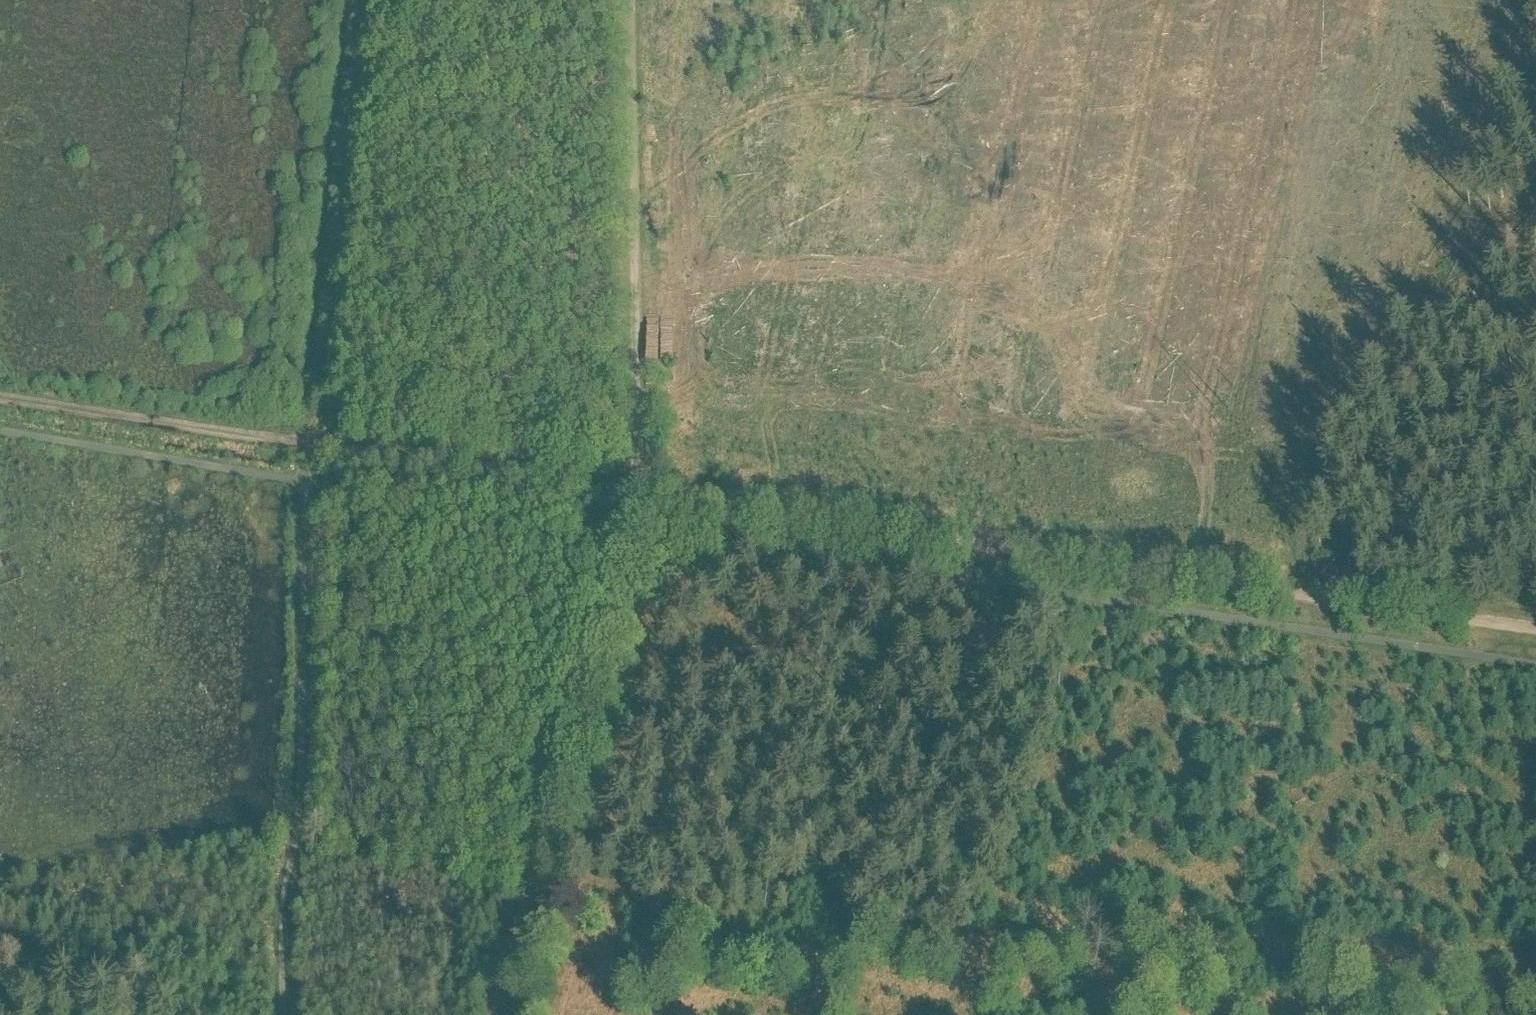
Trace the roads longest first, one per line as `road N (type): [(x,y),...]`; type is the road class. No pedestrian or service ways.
road 1 (track): [(635,496),(1535,630)]
road 2 (track): [(635,496),(0,400)]
road 3 (track): [(493,1014),(615,566)]

